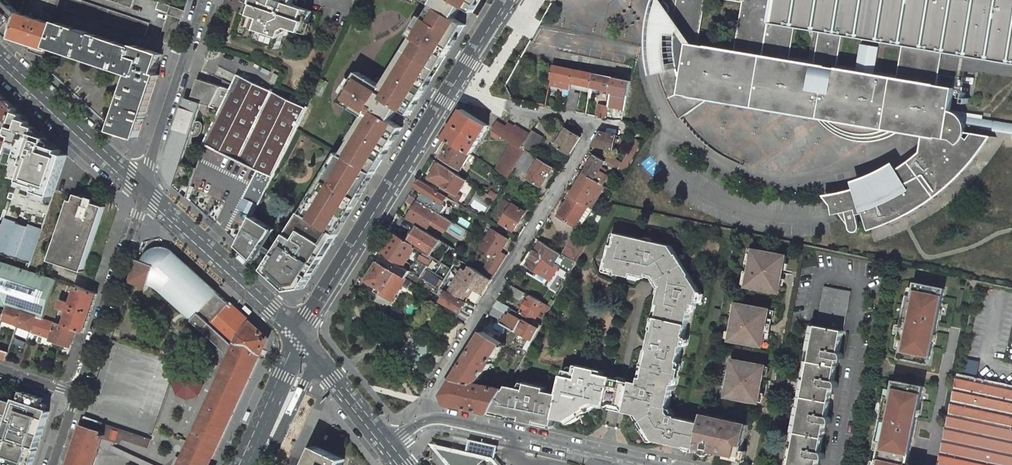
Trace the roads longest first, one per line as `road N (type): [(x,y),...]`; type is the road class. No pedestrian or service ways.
road 1 (residential): [(431,421),(428,402),(590,133),(583,123),(452,88)]
road 2 (tertiary): [(452,88),(301,334)]
road 3 (tertiary): [(642,464),(431,421)]
road 4 (primary): [(301,334),(143,188)]
road 5 (residential): [(76,392),(143,188)]
road 6 (residential): [(143,188),(204,0)]
road 7 (primary): [(143,188),(0,56)]
road 8 (primary): [(388,448),(301,334)]
road 9 (tertiary): [(301,334),(242,464)]

